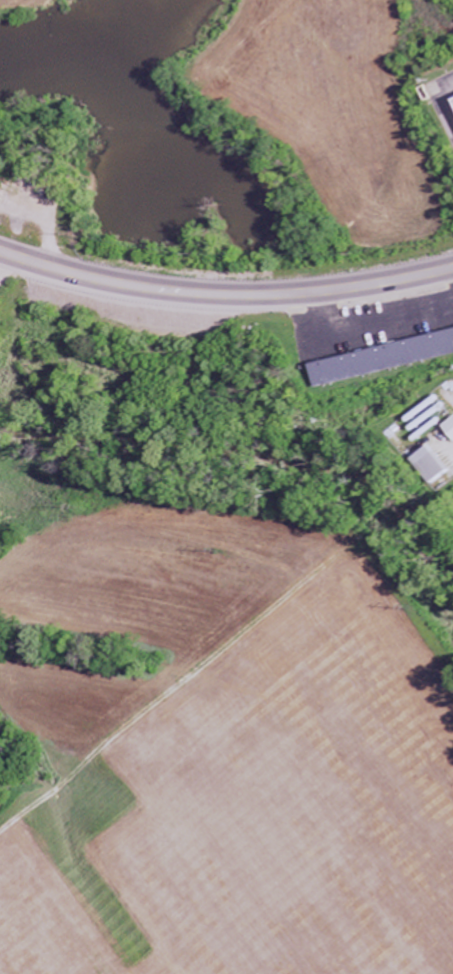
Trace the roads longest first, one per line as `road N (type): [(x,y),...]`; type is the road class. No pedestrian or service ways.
road 1 (primary): [(452,273),(336,292),(235,294),(144,285),(0,249)]

